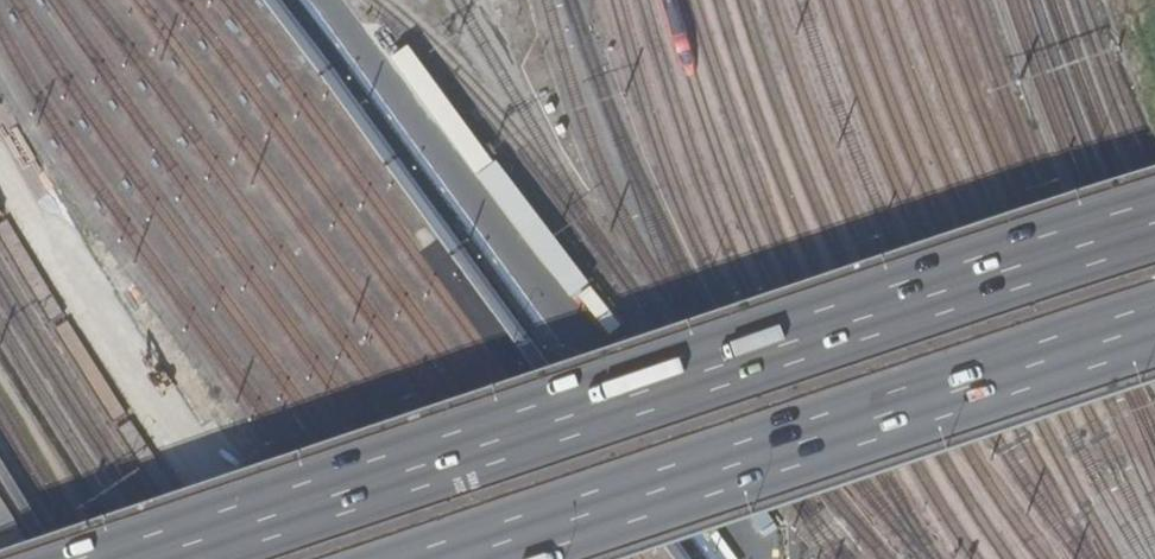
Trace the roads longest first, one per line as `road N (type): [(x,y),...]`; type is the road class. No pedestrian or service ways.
road 1 (trunk): [(1154,222),(137,558)]
road 2 (trunk): [(457,558),(1154,328)]

